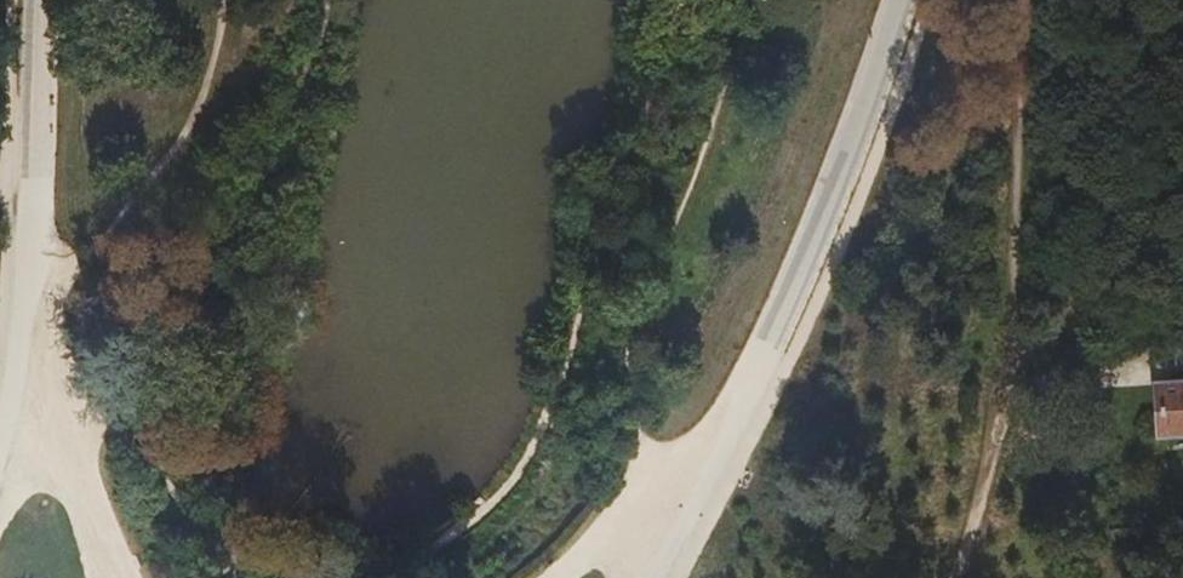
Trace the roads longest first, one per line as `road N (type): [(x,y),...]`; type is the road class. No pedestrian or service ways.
road 1 (track): [(1026,0),(1013,333)]
road 2 (track): [(118,577),(15,375)]
road 3 (track): [(692,504),(562,577)]

